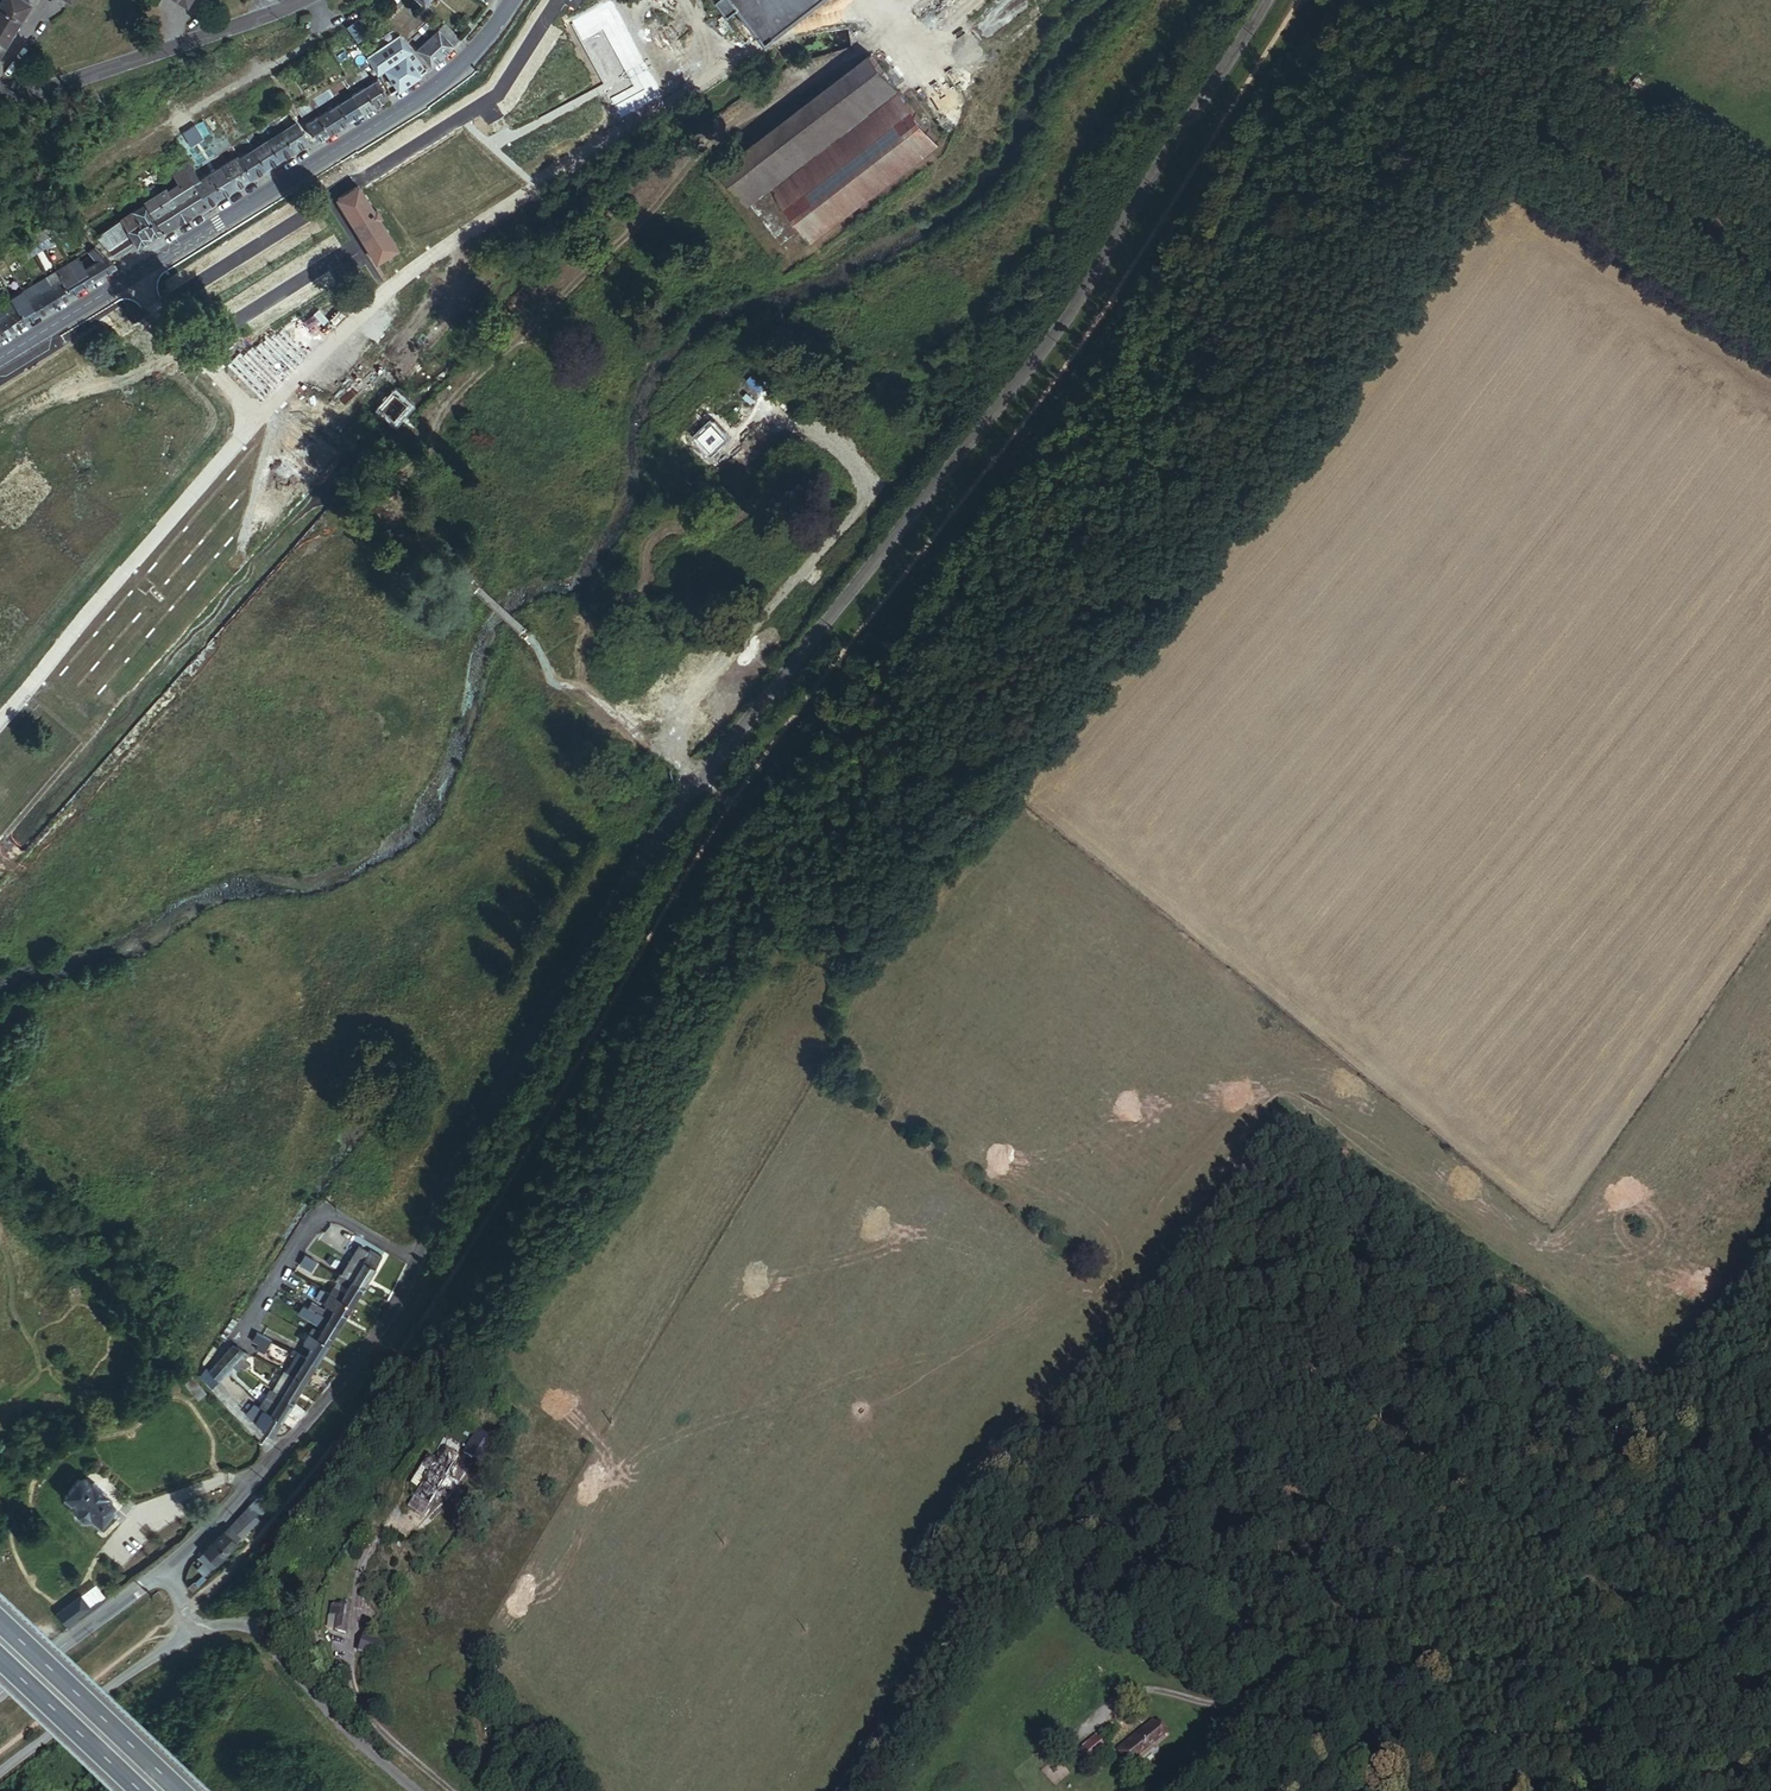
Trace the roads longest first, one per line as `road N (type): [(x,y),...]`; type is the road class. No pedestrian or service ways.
road 1 (unclassified): [(0,1692),(180,1564),(286,1456),(458,1202),(720,779),(1008,397),(1236,71),(1257,0)]
road 2 (secondary): [(513,0),(473,52),(415,102),(0,359)]
road 3 (unclassified): [(319,0),(57,88),(0,93)]
road 4 (residential): [(455,1790),(403,1749),(352,1682),(363,1611),(399,1526)]
road 5 (unclassified): [(185,1608),(264,1631),(420,1790)]
road 6 (motorway): [(177,1790),(0,1622)]
road 7 (motorway): [(0,1659),(139,1790)]

